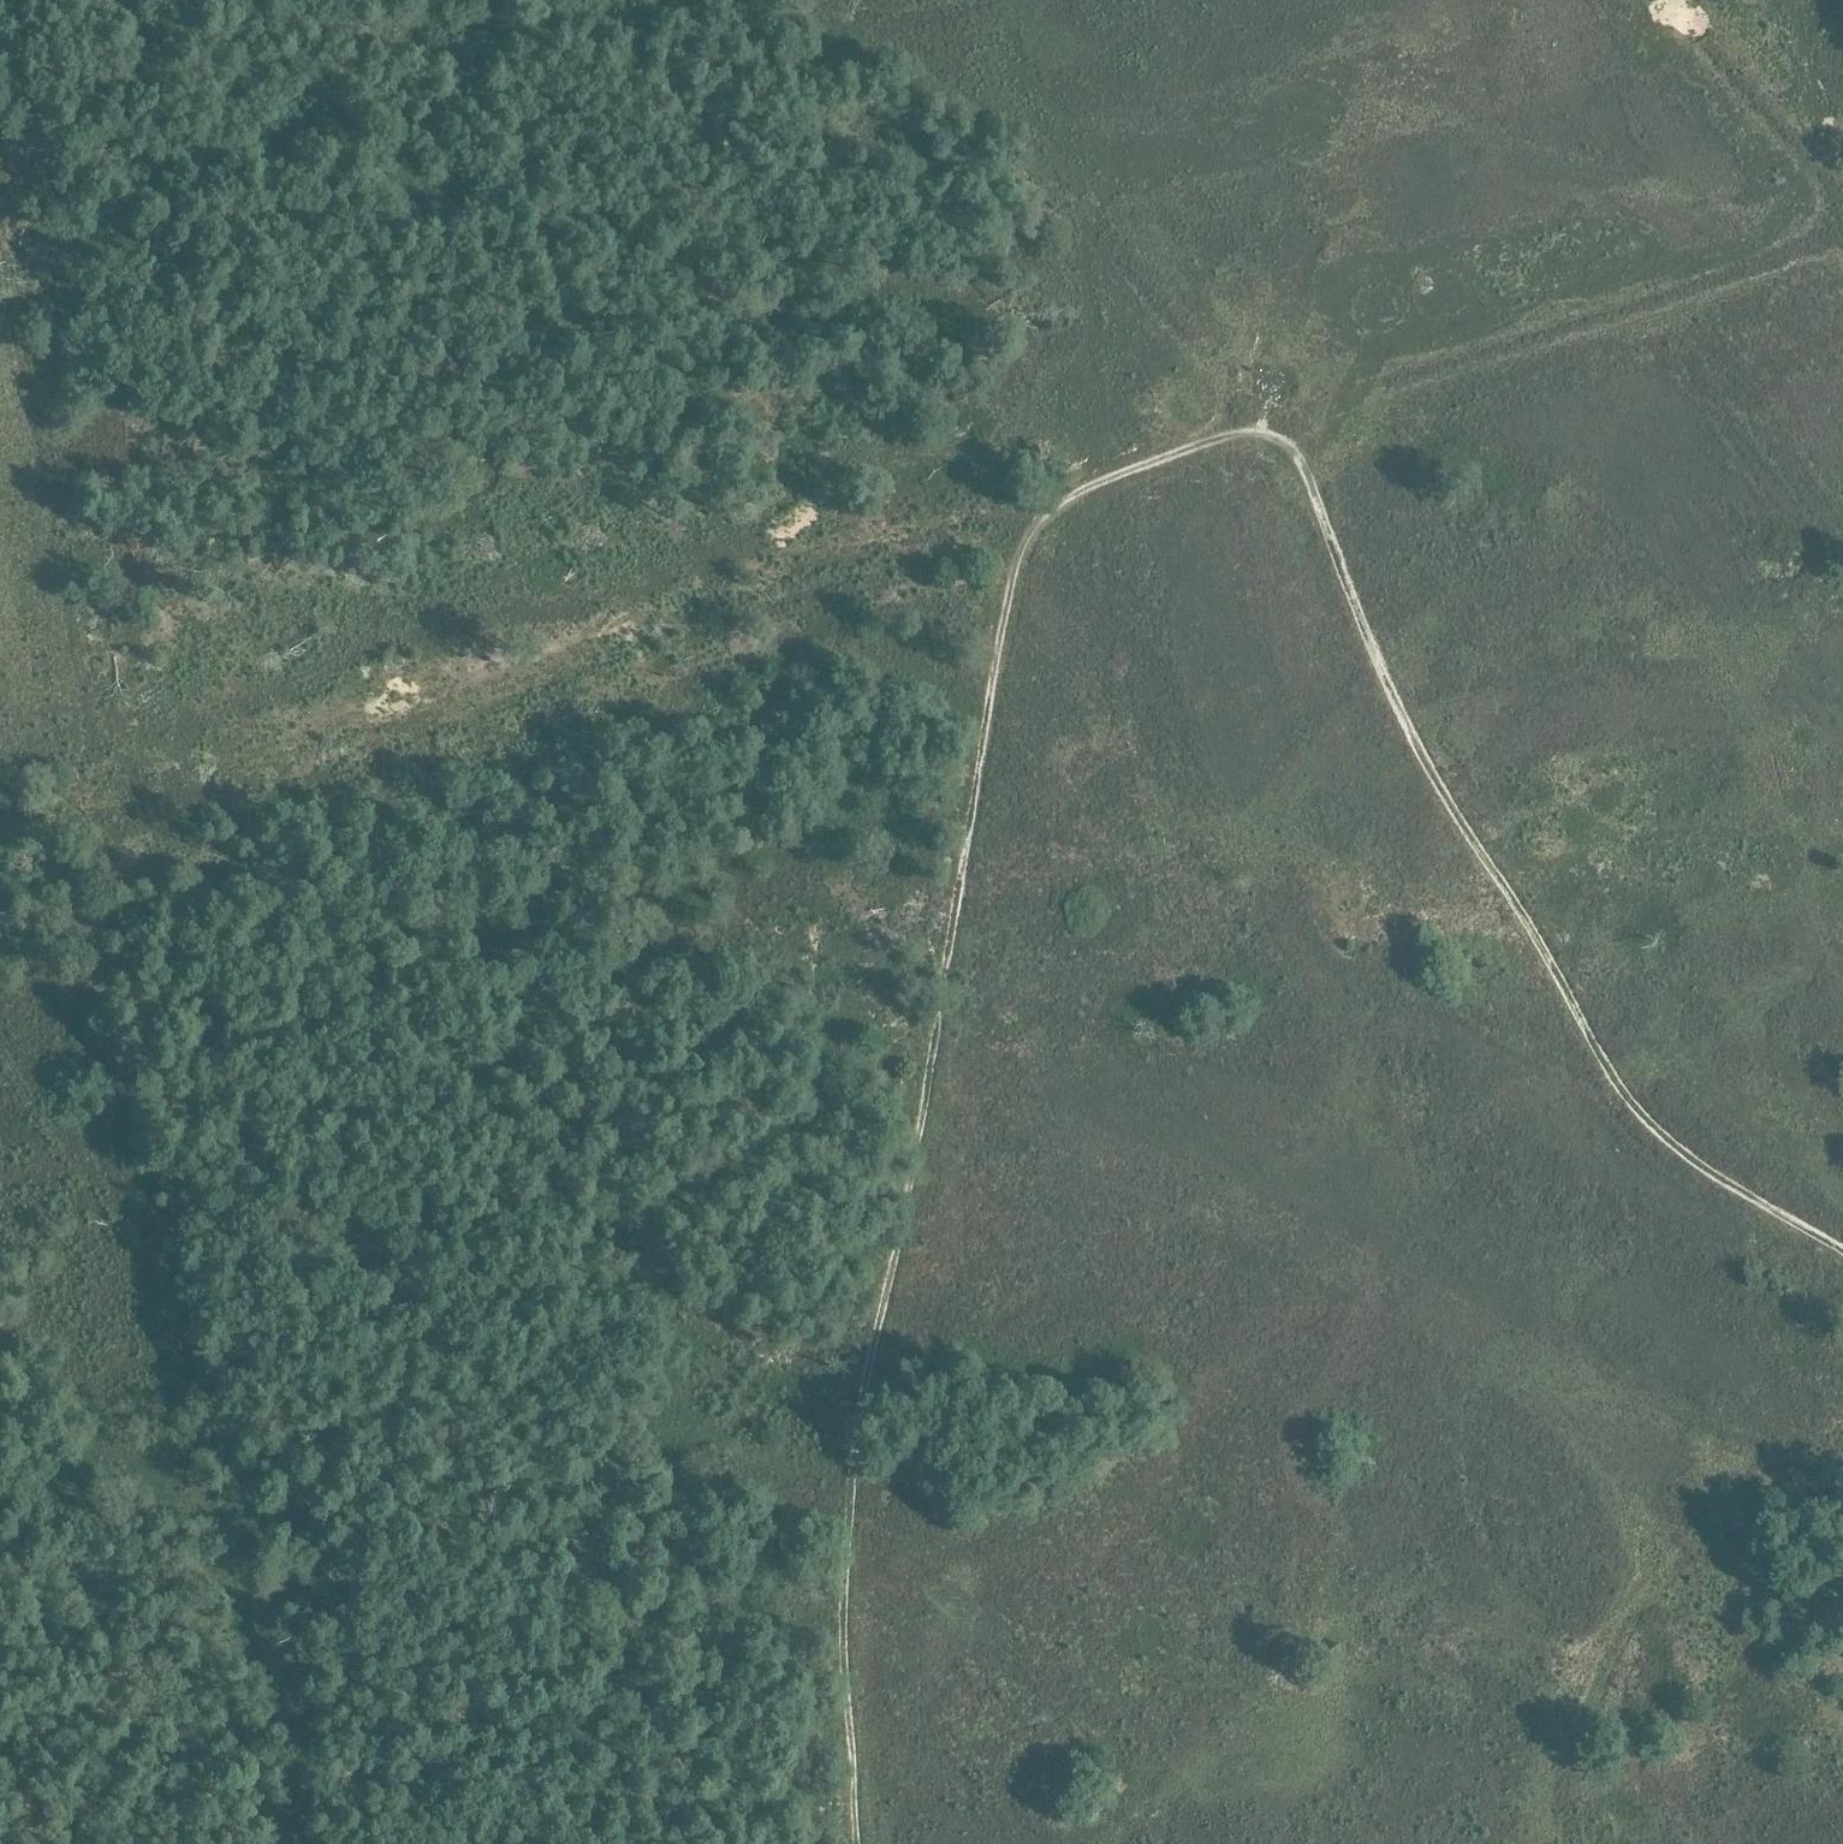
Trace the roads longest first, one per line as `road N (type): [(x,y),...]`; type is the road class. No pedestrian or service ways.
road 1 (track): [(1842,1251),(1708,1170),(1630,1103),(1428,765),(1287,450),(1269,438),(1215,440),(1076,494),(1028,536),(1010,583),(920,1137),(852,1472),(844,1633),(857,1843)]

